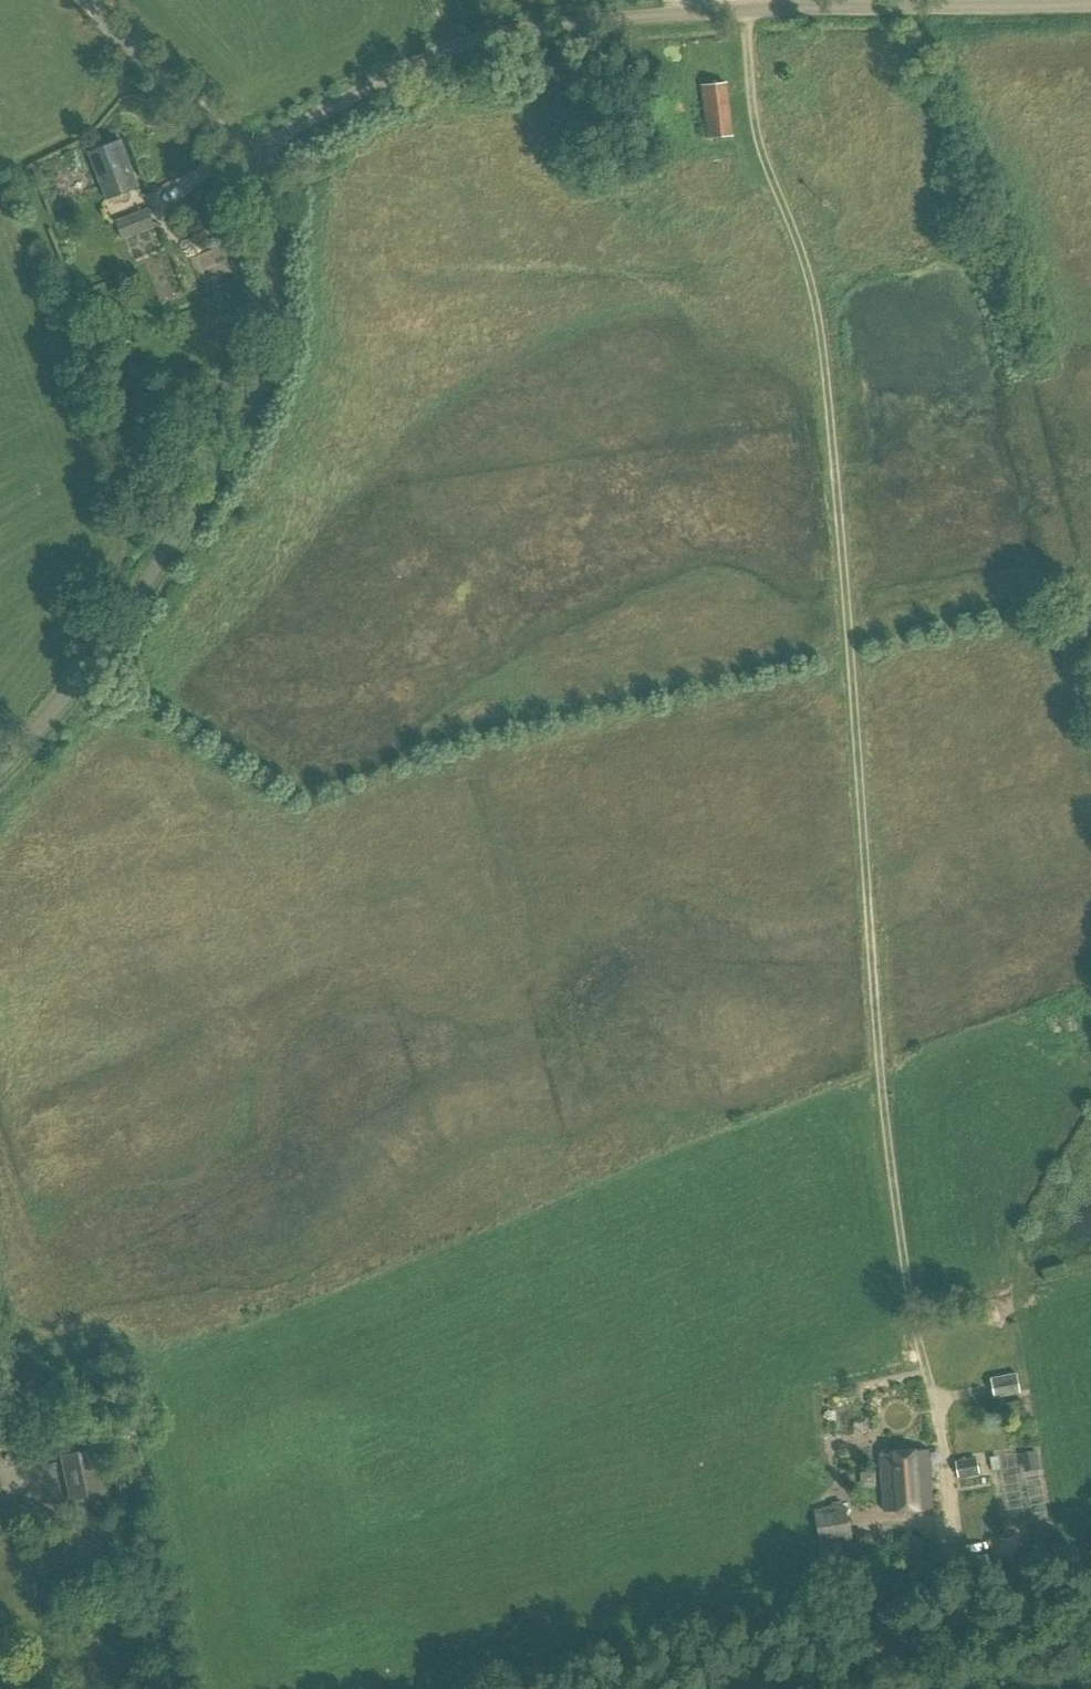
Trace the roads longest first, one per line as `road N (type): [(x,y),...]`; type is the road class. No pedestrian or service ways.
road 1 (track): [(952,1557),(888,1095),(823,338),(807,261),(761,152),(749,10)]
road 2 (unclassified): [(235,157),(462,41),(580,15),(1090,1)]
road 3 (unclassified): [(0,752),(166,556),(226,457),(273,334),(278,289),(259,201),(235,157)]
road 4 (track): [(1090,1600),(737,1688)]
road 5 (unclassified): [(235,157),(84,0)]

